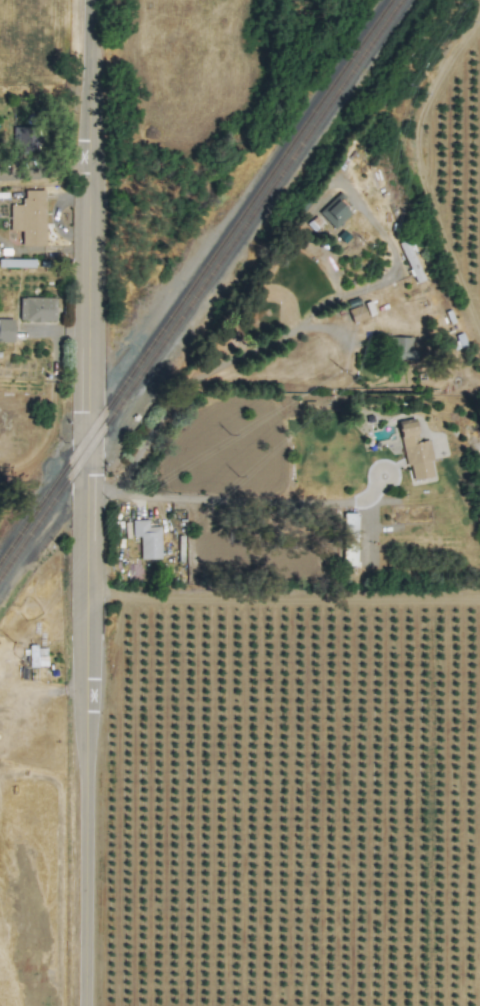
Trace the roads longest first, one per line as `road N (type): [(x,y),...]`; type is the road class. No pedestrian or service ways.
road 1 (residential): [(88,0),(87,1005)]
road 2 (residential): [(86,501),(200,498),(285,507),(363,500)]

